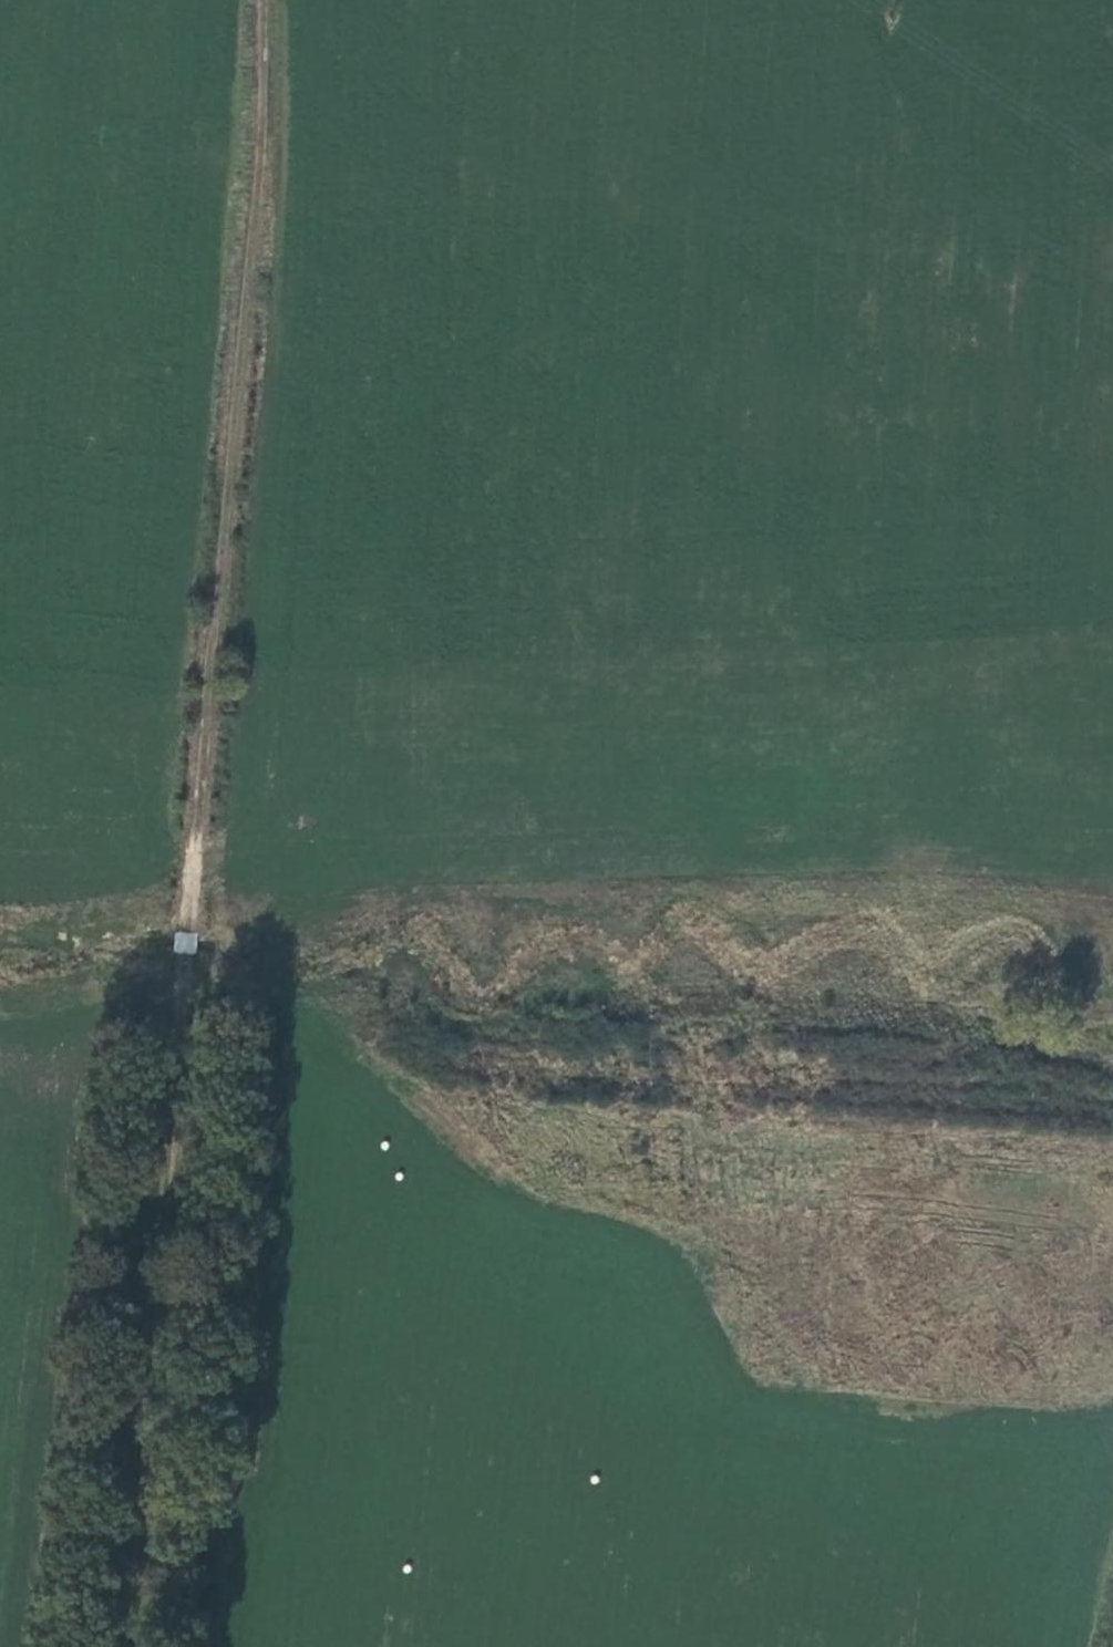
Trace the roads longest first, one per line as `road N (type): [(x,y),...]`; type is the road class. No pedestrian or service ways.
road 1 (track): [(130,1646),(176,1221),(266,98),(265,0)]

